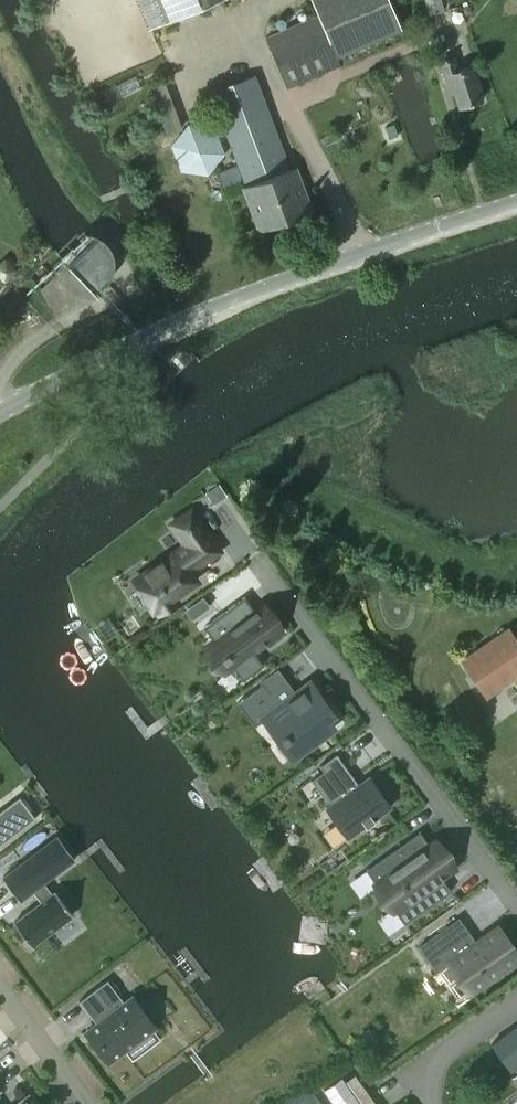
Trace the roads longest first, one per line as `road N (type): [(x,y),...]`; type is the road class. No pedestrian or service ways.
road 1 (residential): [(516,914),(259,557)]
road 2 (tertiary): [(152,335),(516,202)]
road 3 (tertiary): [(152,335),(0,411)]
road 4 (residential): [(437,1103),(430,1094),(439,1048),(516,993)]
road 5 (residential): [(87,1103),(0,989)]

